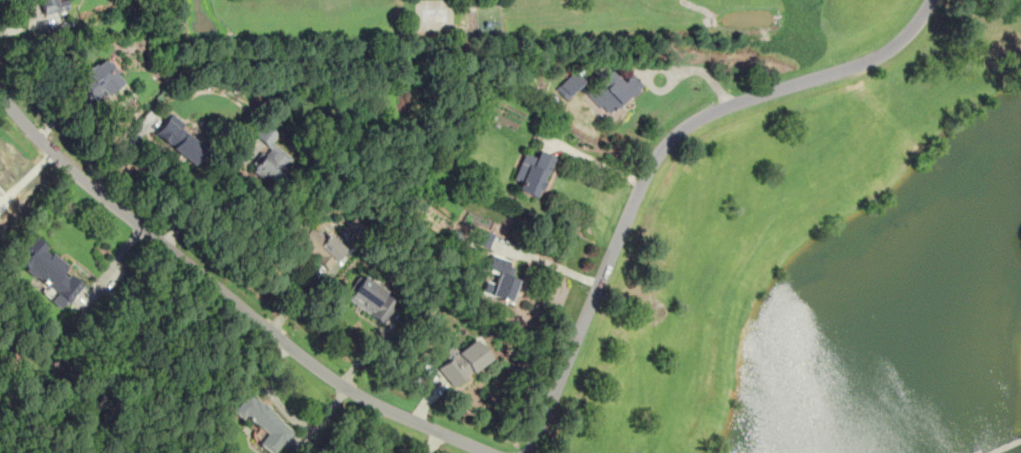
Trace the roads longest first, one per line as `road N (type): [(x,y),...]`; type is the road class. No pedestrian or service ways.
road 1 (residential): [(527,452),(642,184),(671,139),(713,111),(874,58),(932,0)]
road 2 (residential): [(490,452),(380,407),(323,373),(95,192),(0,93)]

